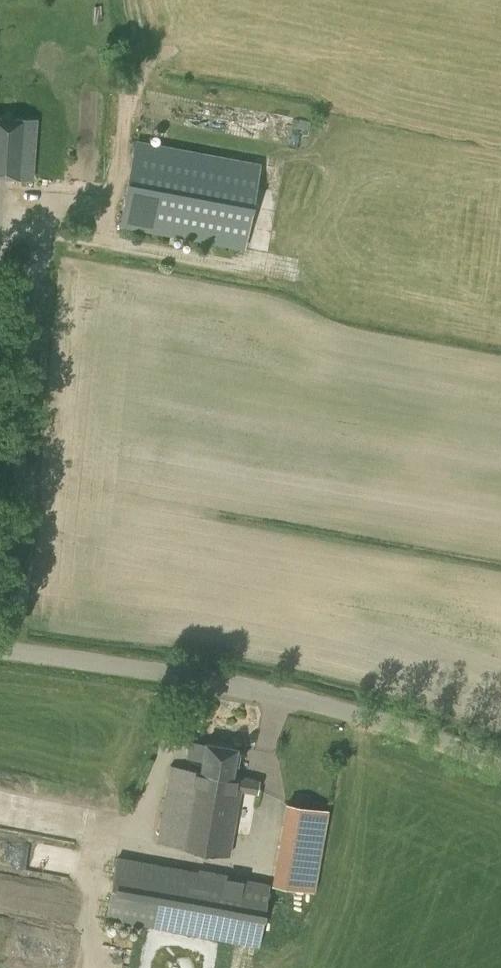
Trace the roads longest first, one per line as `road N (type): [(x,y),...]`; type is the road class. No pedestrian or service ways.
road 1 (unclassified): [(500,768),(289,695),(0,651)]

